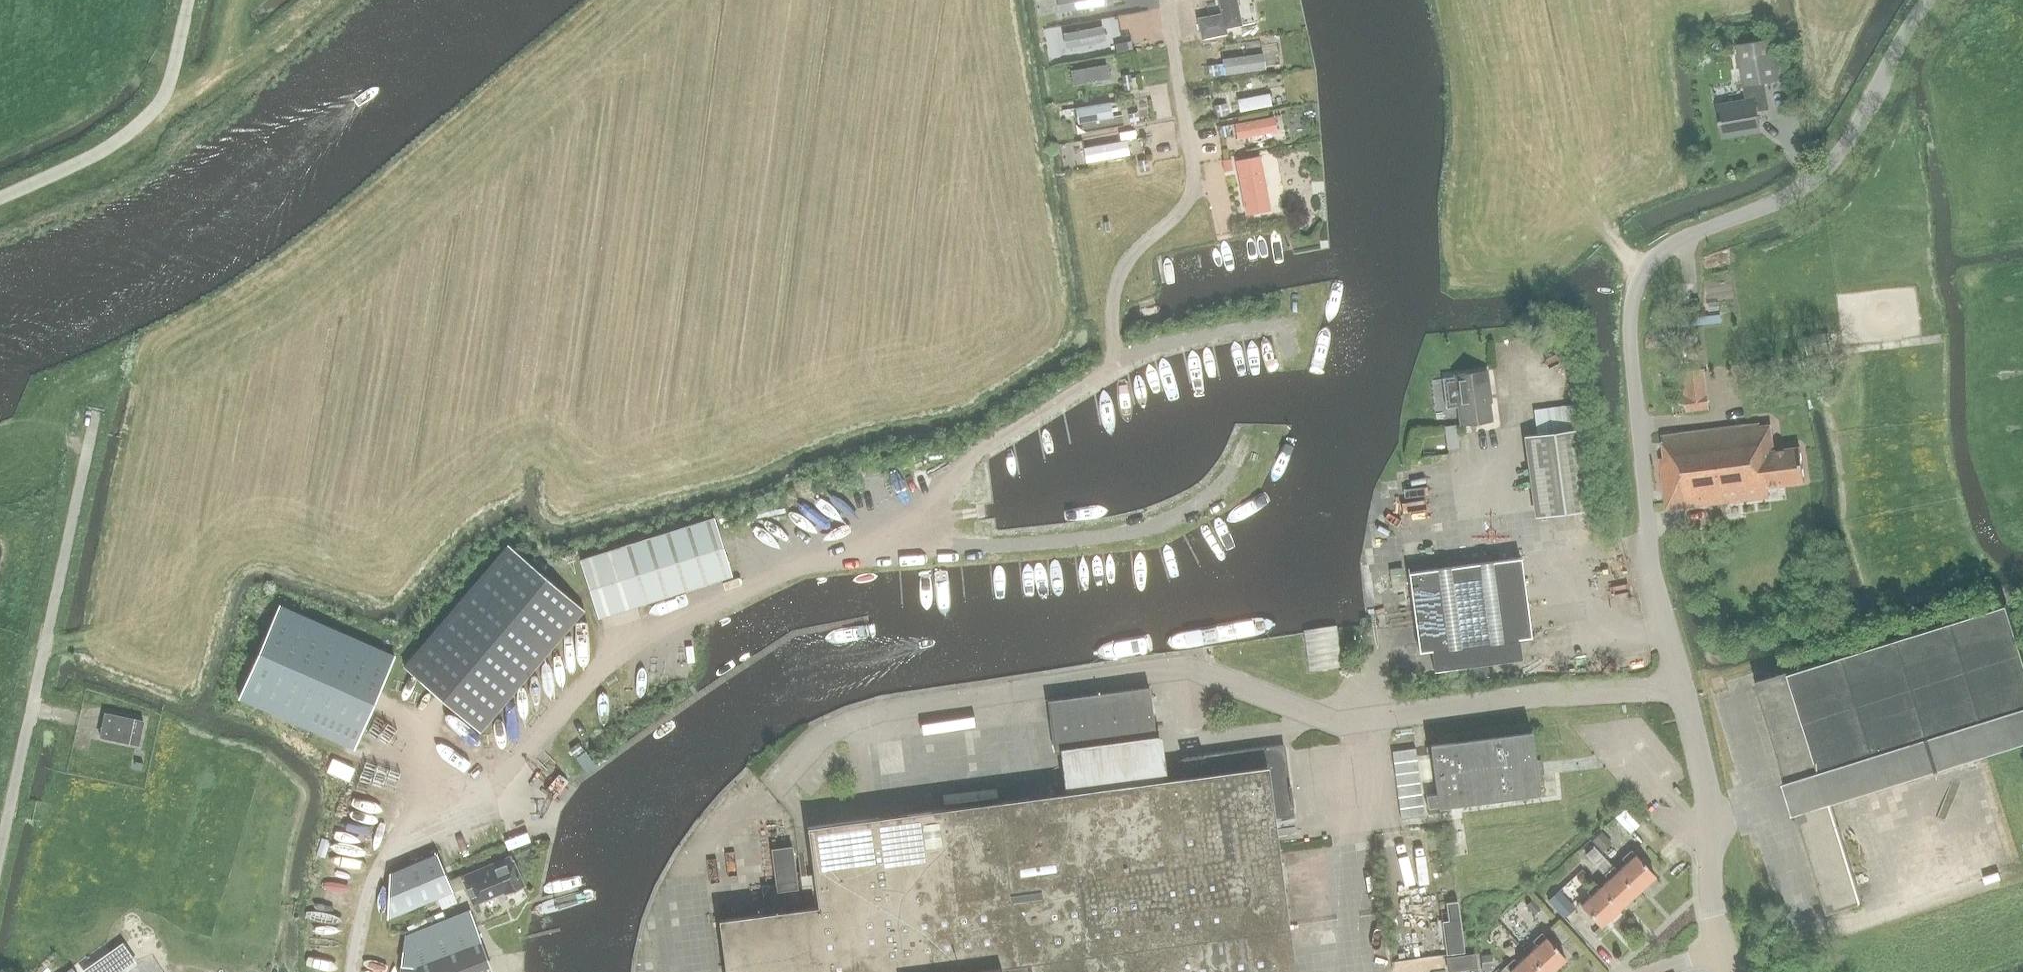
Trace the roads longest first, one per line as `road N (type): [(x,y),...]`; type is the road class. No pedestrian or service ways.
road 1 (unclassified): [(767,789),(816,738),(887,709),(1188,666),(1339,723),(1681,684)]
road 2 (unclassified): [(1681,684),(1652,566),(1632,346),(1634,290),(1657,253),(1684,236),(1777,201),(1821,172),(1928,0)]
road 3 (unclassified): [(0,850),(95,416)]
road 4 (track): [(931,545),(1019,545),(1136,531),(1185,514),(1221,490)]
road 5 (unclassified): [(0,199),(137,126),(164,96),(189,0)]
road 6 (unclassified): [(1724,948),(1711,890),(1704,780),(1681,684)]
road 7 (track): [(1114,365),(1187,339),(1296,325)]

